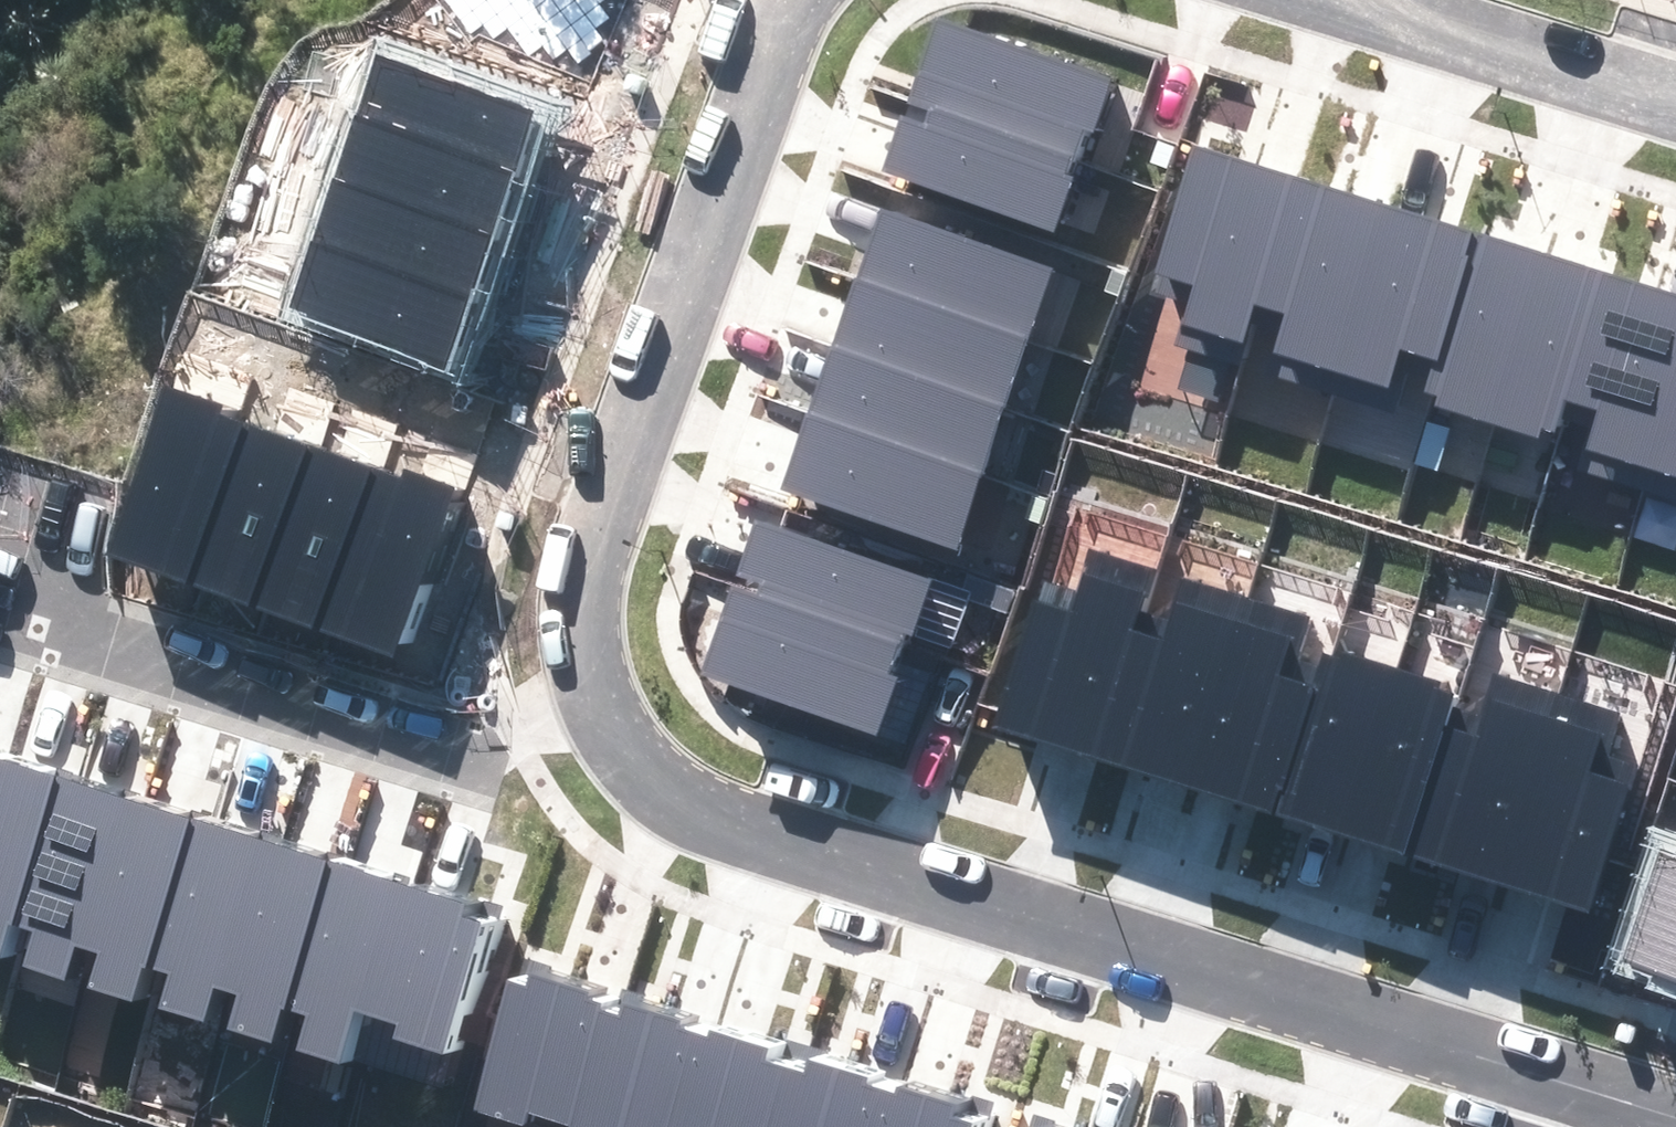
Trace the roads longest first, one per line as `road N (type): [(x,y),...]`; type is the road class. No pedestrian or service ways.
road 1 (residential): [(1675,1112),(736,826),(684,802),(649,772),(607,712)]
road 2 (residential): [(607,712),(592,621),(601,562),(794,0)]
road 3 (residential): [(0,599),(452,737),(488,742),(607,712)]
road 4 (residential): [(1366,0),(1675,91)]

